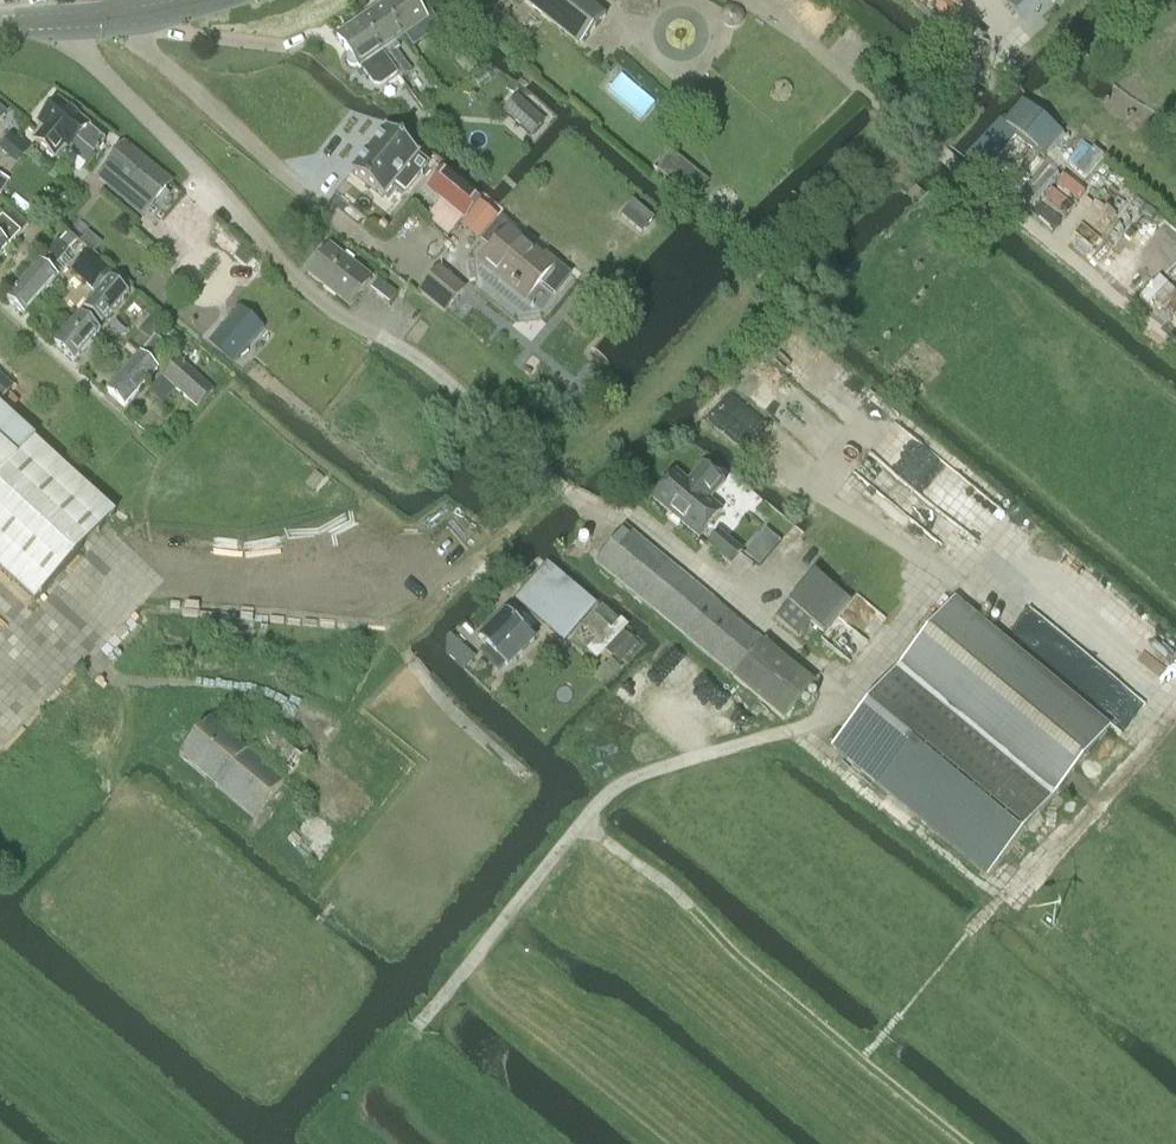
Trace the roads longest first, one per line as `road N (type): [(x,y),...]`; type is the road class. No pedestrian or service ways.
road 1 (track): [(972,1143),(682,895),(582,822),(410,1034)]
road 2 (track): [(582,822),(633,779),(822,720),(845,694),(647,527),(557,483)]
road 3 (track): [(1175,709),(1016,895),(973,931)]
road 4 (tertiary): [(0,23),(134,15),(205,0)]
road 5 (track): [(417,605),(557,483)]

